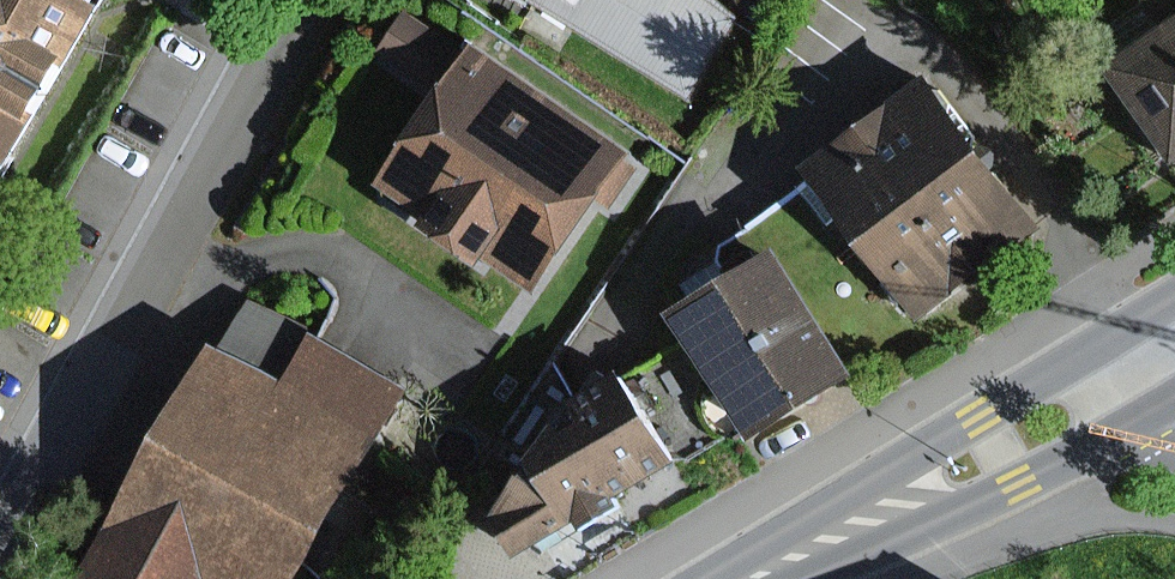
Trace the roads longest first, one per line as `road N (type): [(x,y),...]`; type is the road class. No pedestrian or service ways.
road 1 (residential): [(0,555),(299,0)]
road 2 (primary): [(1174,347),(752,578)]

